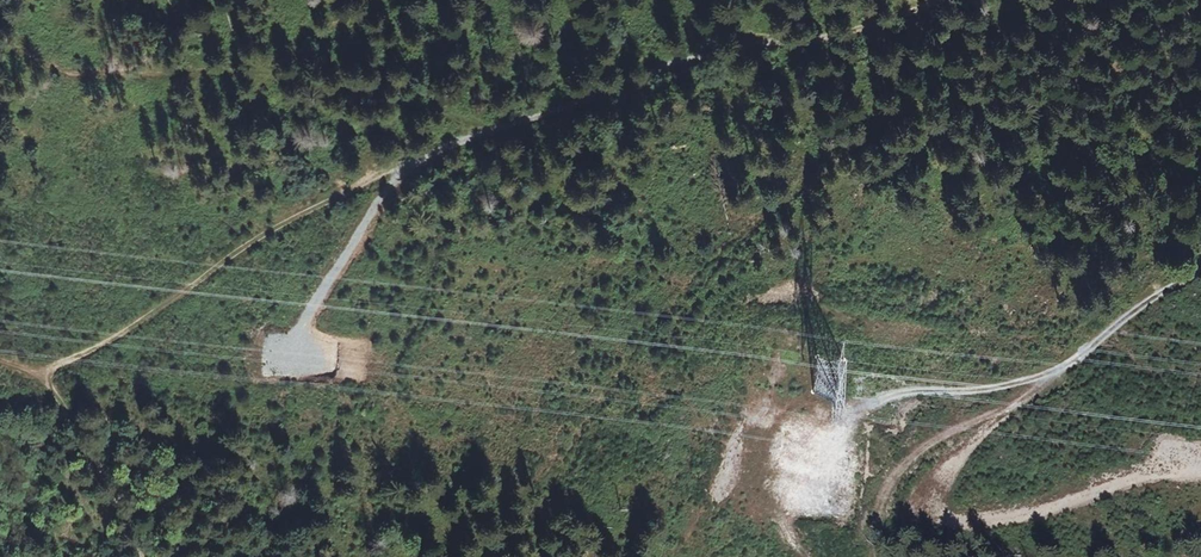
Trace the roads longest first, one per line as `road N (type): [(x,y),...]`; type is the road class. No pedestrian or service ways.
road 1 (track): [(939,0),(819,40),(737,41),(459,138),(271,230),(159,309),(45,373)]
road 2 (track): [(1200,270),(1121,319),(1030,398),(918,449),(878,500),(875,556)]
road 3 (track): [(1012,405),(927,516),(962,524),(1040,514),(1193,456)]
road 4 (track): [(1068,367),(966,393),(865,397),(788,456),(774,514)]
road 5 (track): [(1121,319),(994,344),(881,331)]
road 6 (track): [(143,556),(45,373)]

